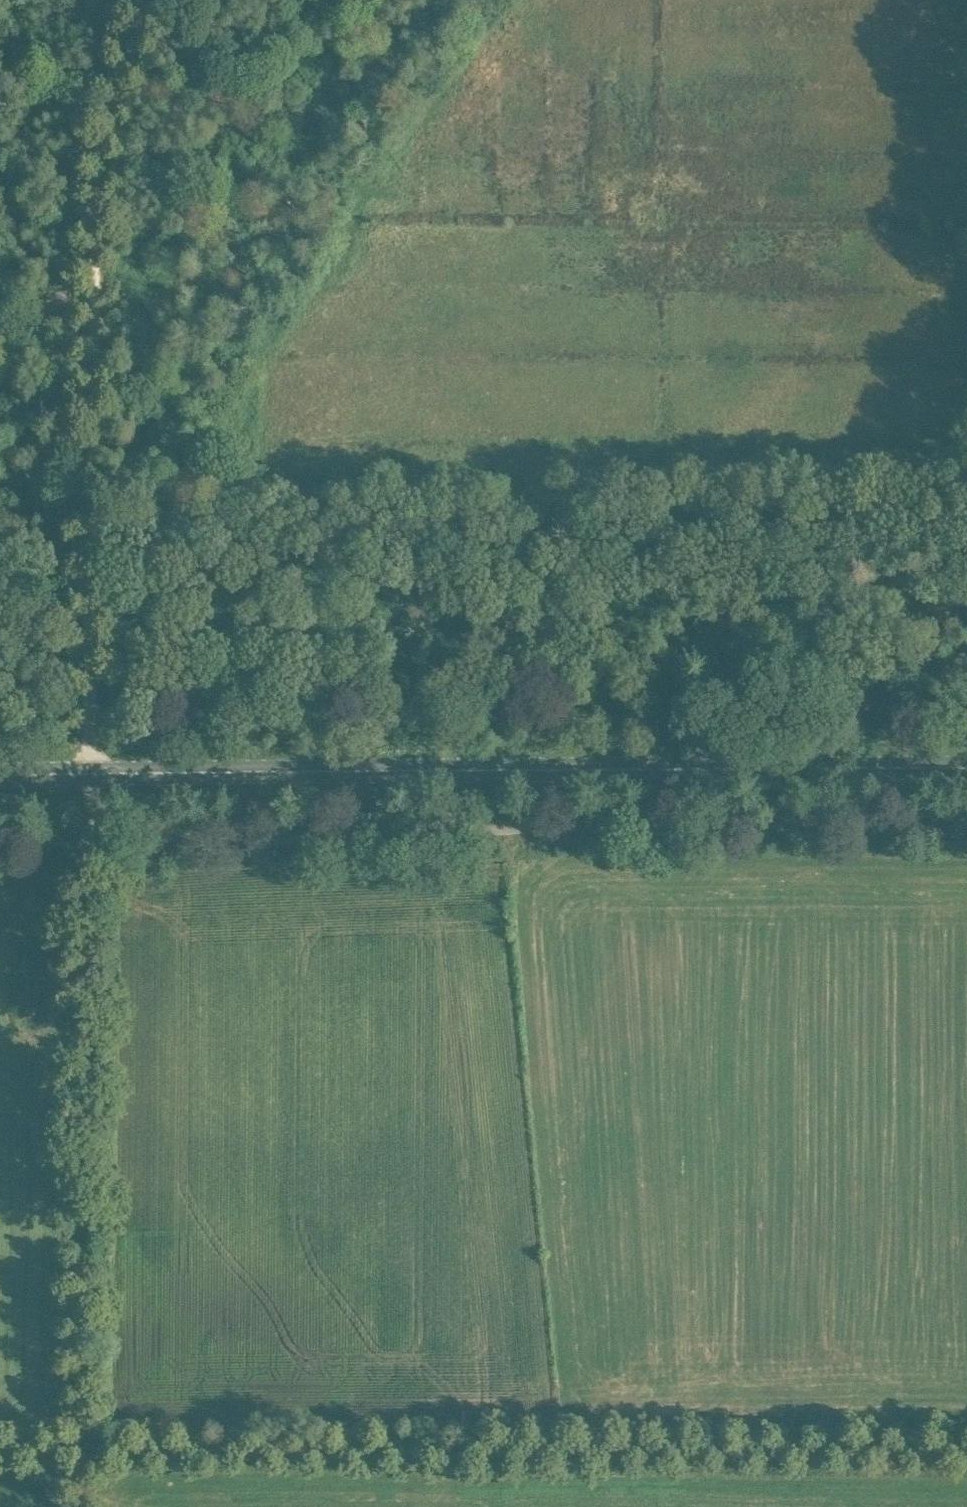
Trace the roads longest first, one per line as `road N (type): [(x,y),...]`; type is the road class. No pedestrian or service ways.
road 1 (tertiary): [(966,766),(0,771)]
road 2 (track): [(89,768),(84,1506)]
road 3 (track): [(0,1450),(564,1454)]

